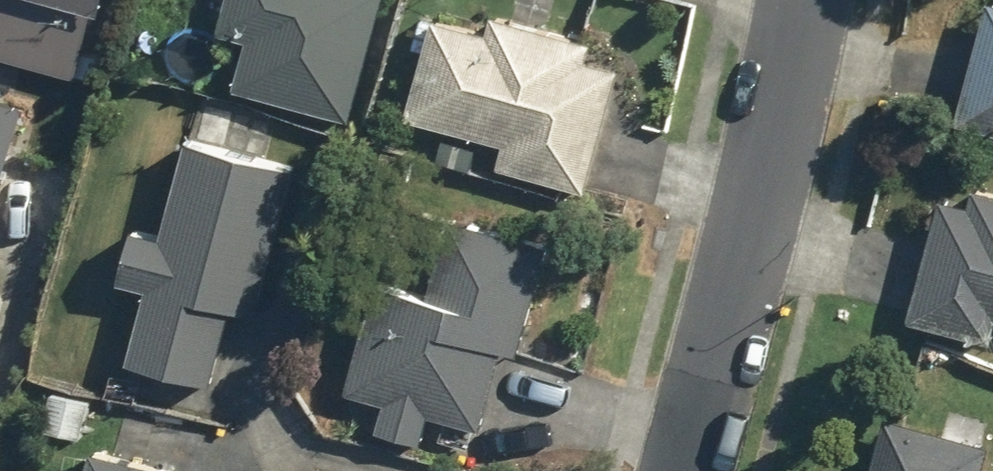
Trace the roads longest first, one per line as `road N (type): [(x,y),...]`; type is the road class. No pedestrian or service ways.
road 1 (residential): [(800,0),(686,470)]

